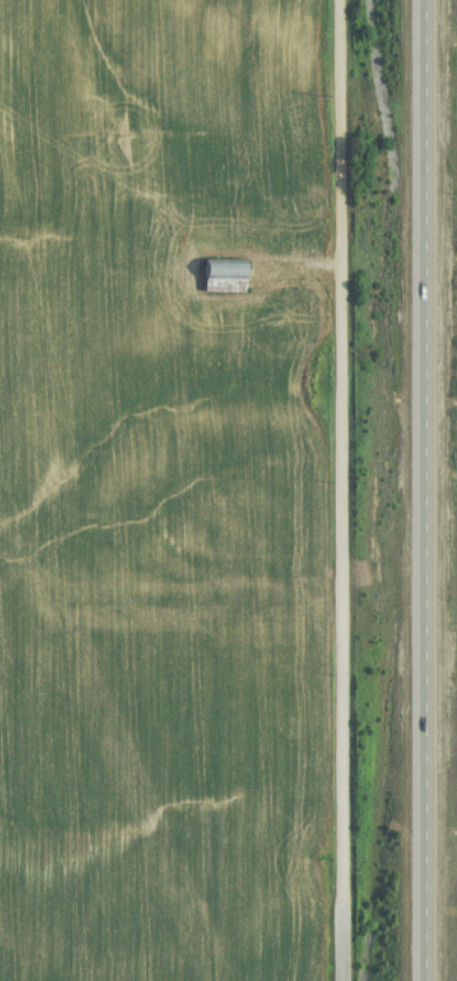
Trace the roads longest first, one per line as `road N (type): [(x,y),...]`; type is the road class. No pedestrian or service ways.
road 1 (residential): [(338,980),(334,0)]
road 2 (trunk): [(421,0),(420,980)]

